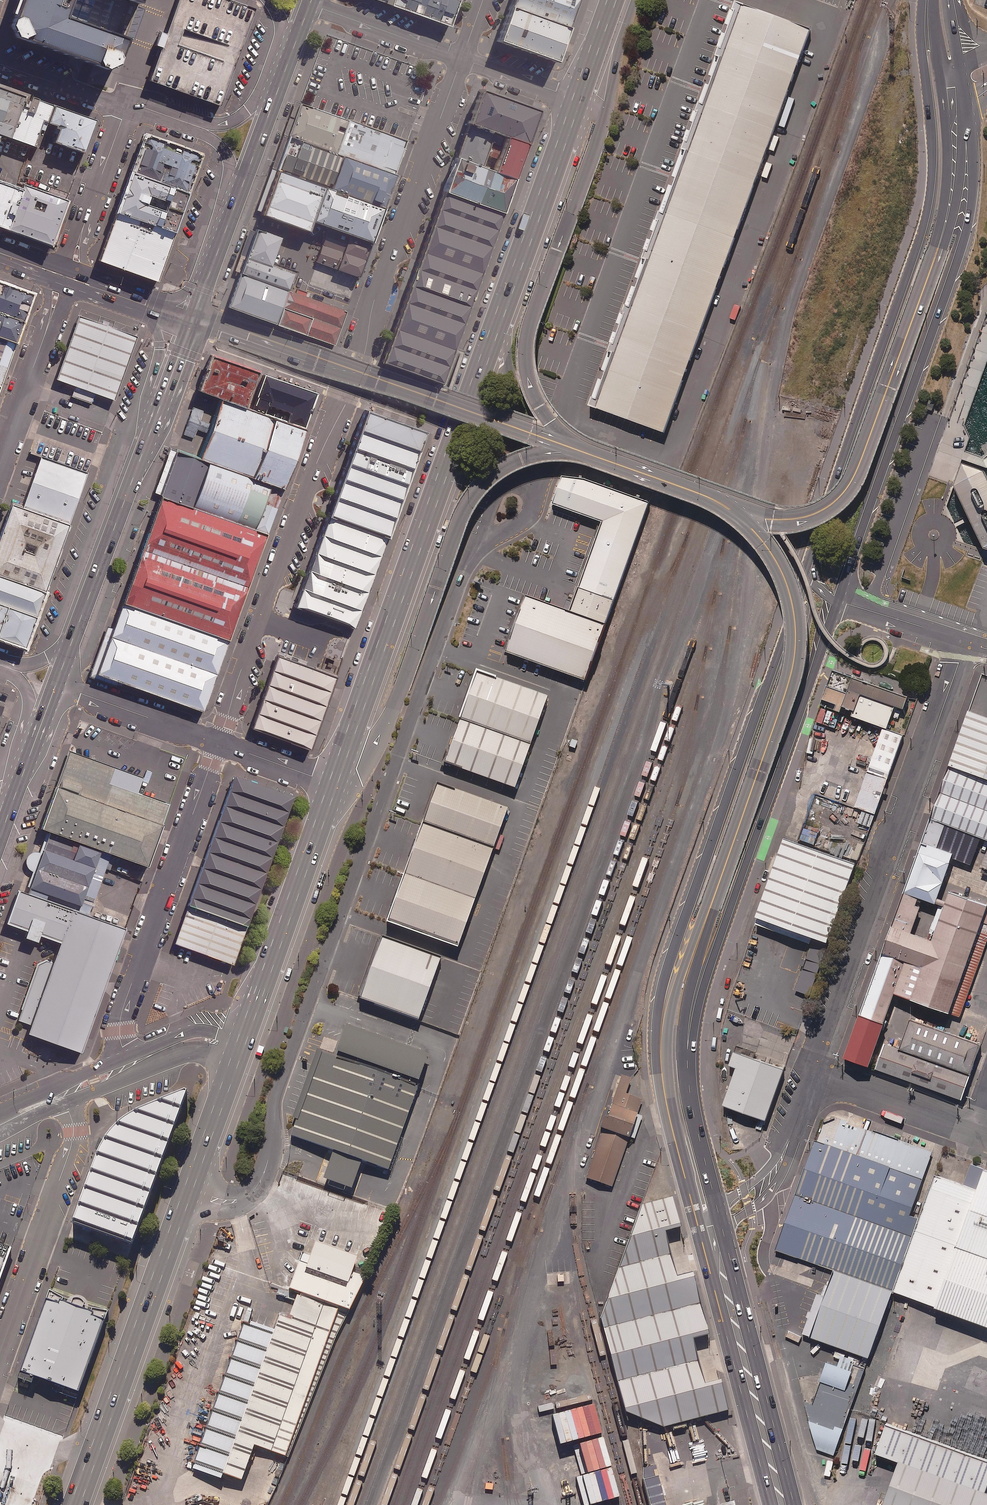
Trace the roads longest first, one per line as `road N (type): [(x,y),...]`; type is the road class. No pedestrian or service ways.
road 1 (unclassified): [(466,562),(276,1097),(259,1185),(225,1201),(187,1191)]
road 2 (residential): [(461,56),(375,298),(350,396),(318,461),(218,742)]
road 3 (secondary): [(802,579),(925,221),(932,149),(922,0)]
road 4 (secondary): [(966,110),(968,224),(839,599)]
road 5 (trunk): [(500,313),(334,784)]
road 6 (secondary): [(661,1035),(678,932),(802,579)]
road 7 (secondary): [(839,599),(689,1036)]
road 8 (secondary): [(716,500),(755,530),(784,572),(798,641),(789,690),(708,914)]
road 9 (unclassified): [(967,641),(813,1071)]
road 10 (trunk): [(571,447),(486,482),(466,512),(371,755),(334,784)]
road 11 (secondary): [(942,236),(842,498),(786,521),(716,500)]
road 12 (secondary): [(571,447),(194,317)]
road 13 (residential): [(218,742),(94,1081)]
road 14 (trunk): [(606,120),(527,351),(539,403),(571,447)]
road 15 (trunk): [(187,1191),(76,1504)]
road 16 (secondary): [(722,1224),(795,1504)]
road 17 (secondary): [(771,1504),(700,1230)]
road 18 (trunk): [(334,784),(241,1044)]
road 19 (residential): [(63,1095),(73,1124),(71,1148),(0,1350)]
road 20 (trunk): [(70,648),(152,427)]
road 21 (trunk): [(578,96),(500,313)]
road 22 (unclassified): [(813,1071),(978,1129)]
road 23 (residential): [(218,742),(56,684)]
road 24 (trunk): [(500,313),(542,478)]
road 25 (residential): [(461,56),(311,2)]
road 26 (secondary): [(942,236),(945,79)]
road 27 (trunk): [(241,1044),(187,1191)]
road 28 (residential): [(94,1081),(186,1039),(241,1044)]
road 29 (secondary): [(688,1188),(666,1102),(661,1035)]
road 30 (secondary): [(716,500),(571,447)]
road 31 (secondary): [(689,1036),(693,1109),(711,1182)]
road 32 (residential): [(13,800),(10,763),(29,700),(10,668)]
road 33 (residential): [(47,330),(0,461)]
road 34 (tertiary): [(839,599),(967,641)]
road 35 (residential): [(128,105),(0,64)]
road 36 (residential): [(128,105),(83,230)]
road 37 (secondary): [(661,1035),(708,914)]
road 38 (secondary): [(966,110),(957,195),(942,236)]
road 39 (trunk): [(13,800),(56,684)]
road 40 (residential): [(578,96),(461,56)]
road 41 (secondary): [(708,914),(689,1036)]
road 42 (residential): [(334,784),(218,742)]
road 43 (trunk): [(621,0),(625,23),(606,120)]
road 44 (unclassified): [(466,562),(499,495),(542,478)]
road 45 (trunk): [(235,206),(275,93)]
road 46 (trunk): [(152,427),(157,309)]

